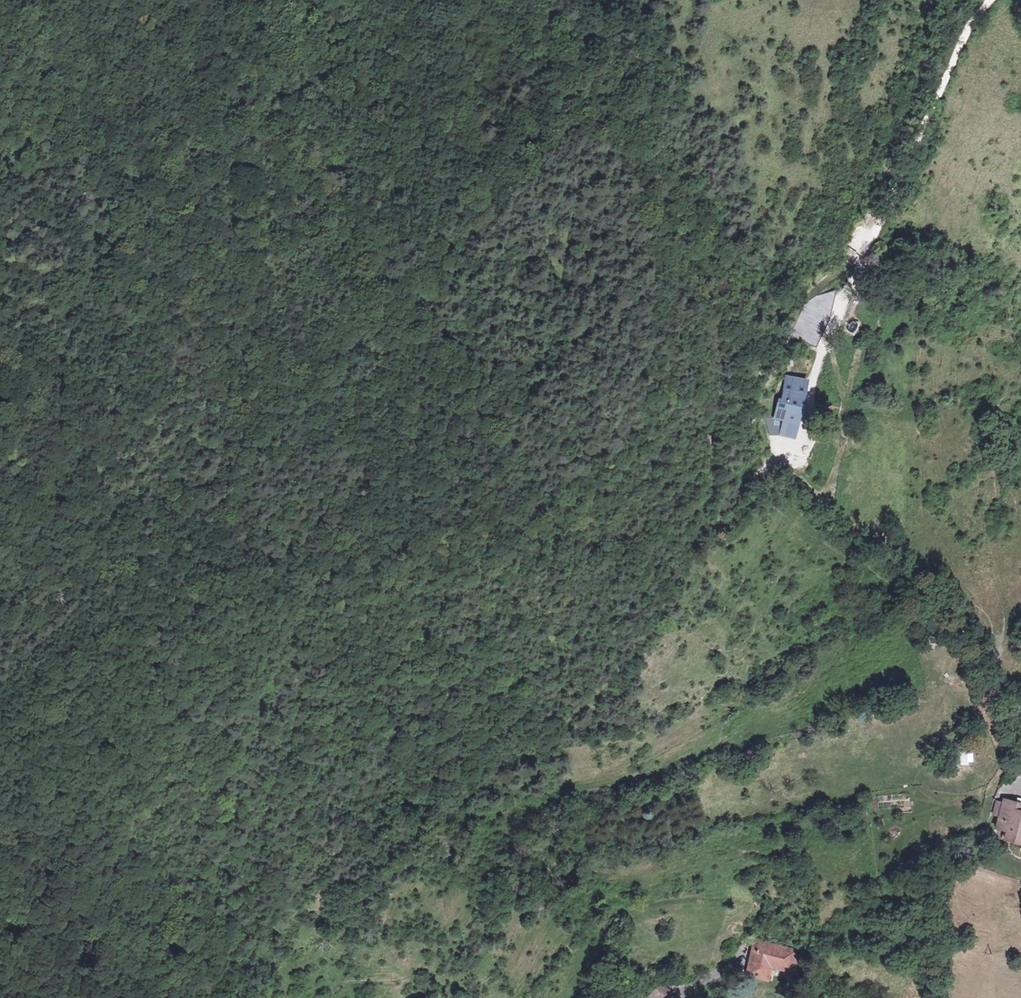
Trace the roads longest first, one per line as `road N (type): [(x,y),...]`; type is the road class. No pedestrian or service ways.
road 1 (track): [(854,256),(964,35),(992,0)]

